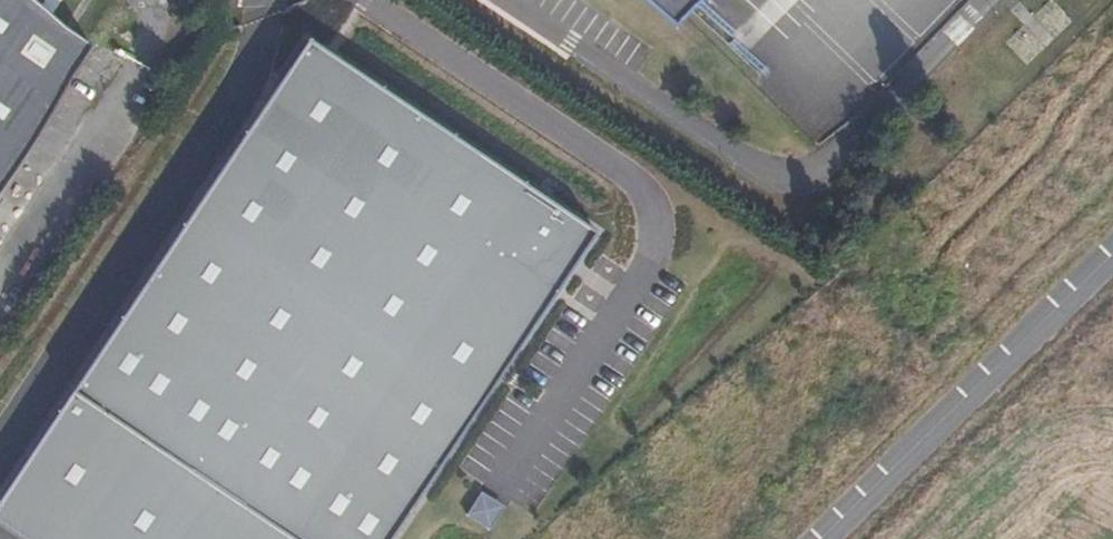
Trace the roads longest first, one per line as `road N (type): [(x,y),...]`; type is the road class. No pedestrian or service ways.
road 1 (tertiary): [(824,538),(1112,252)]

